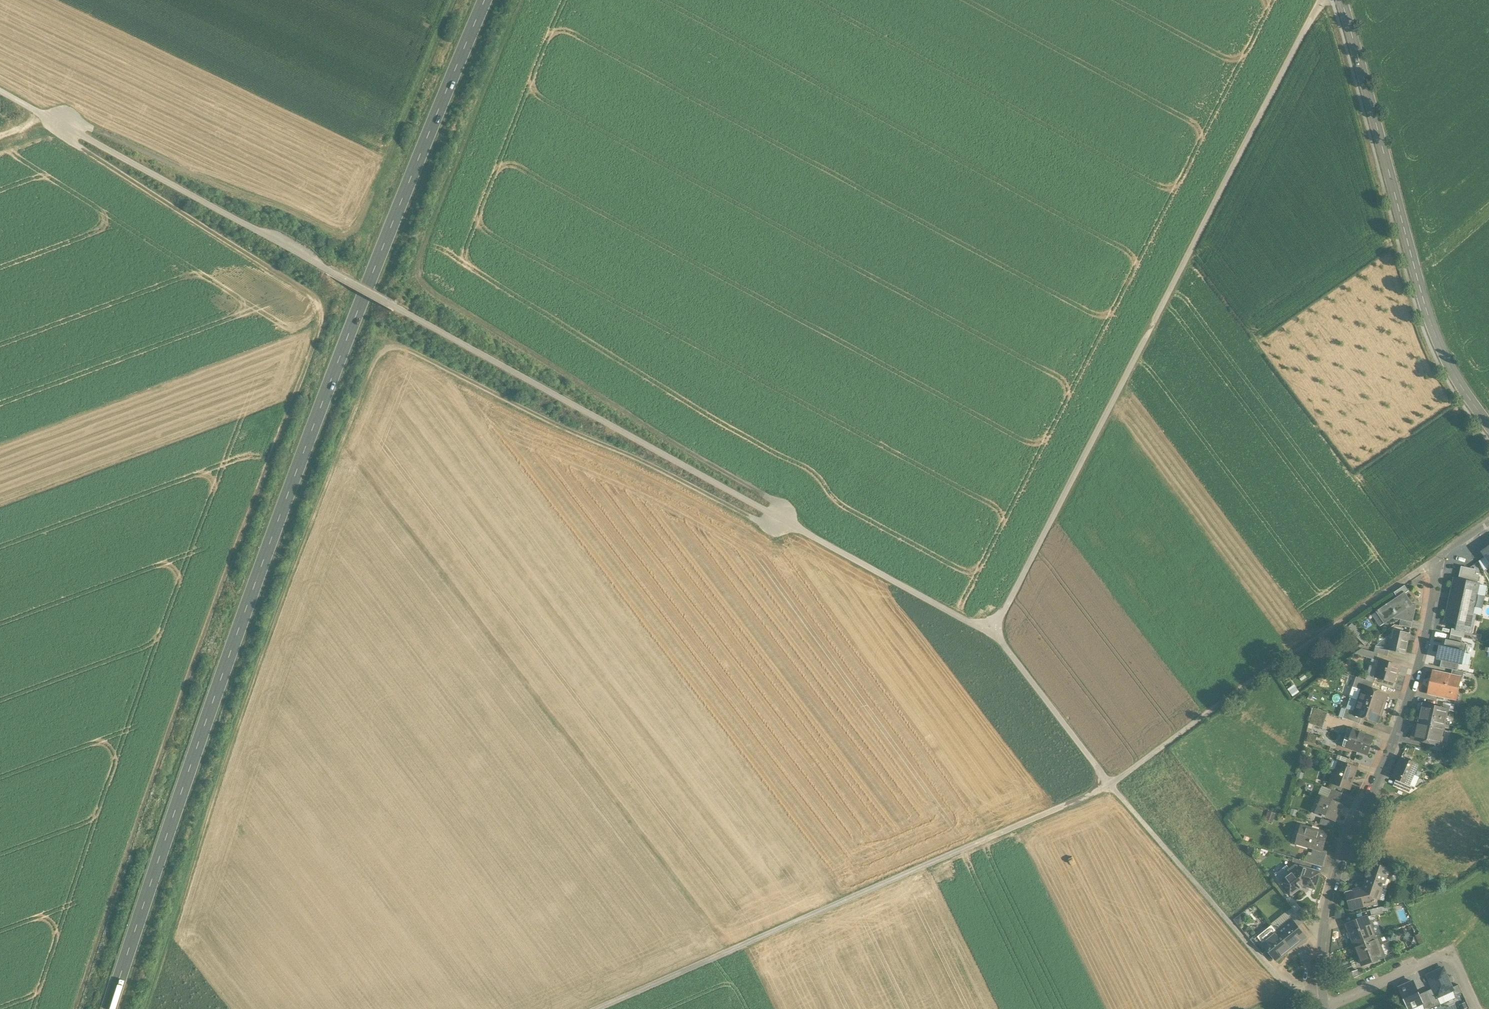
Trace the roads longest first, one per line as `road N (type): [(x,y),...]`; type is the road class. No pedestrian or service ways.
road 1 (track): [(152,1008),(289,581),(383,354),(415,355),(781,535),(792,527),(784,511),(419,283),(438,208),(535,0)]
road 2 (track): [(75,1008),(326,309),(68,142),(72,132),(78,126),(342,235),(360,220),(409,129),(461,0)]
road 3 (track): [(1320,992),(1288,987),(1272,973),(989,635),(49,121)]
road 4 (primary): [(496,0),(345,345),(111,1008)]
road 5 (track): [(1439,557),(1110,787),(596,1008)]
road 6 (track): [(989,635),(1308,25),(1322,2),(1333,0)]
road 7 (residential): [(1488,523),(1439,557),(1398,730),(1332,884),(1322,935),(1322,1007)]
road 8 (tertiary): [(1488,426),(1431,329),(1340,0)]
road 9 (residential): [(1322,1007),(1435,959),(1459,967),(1478,1008)]

